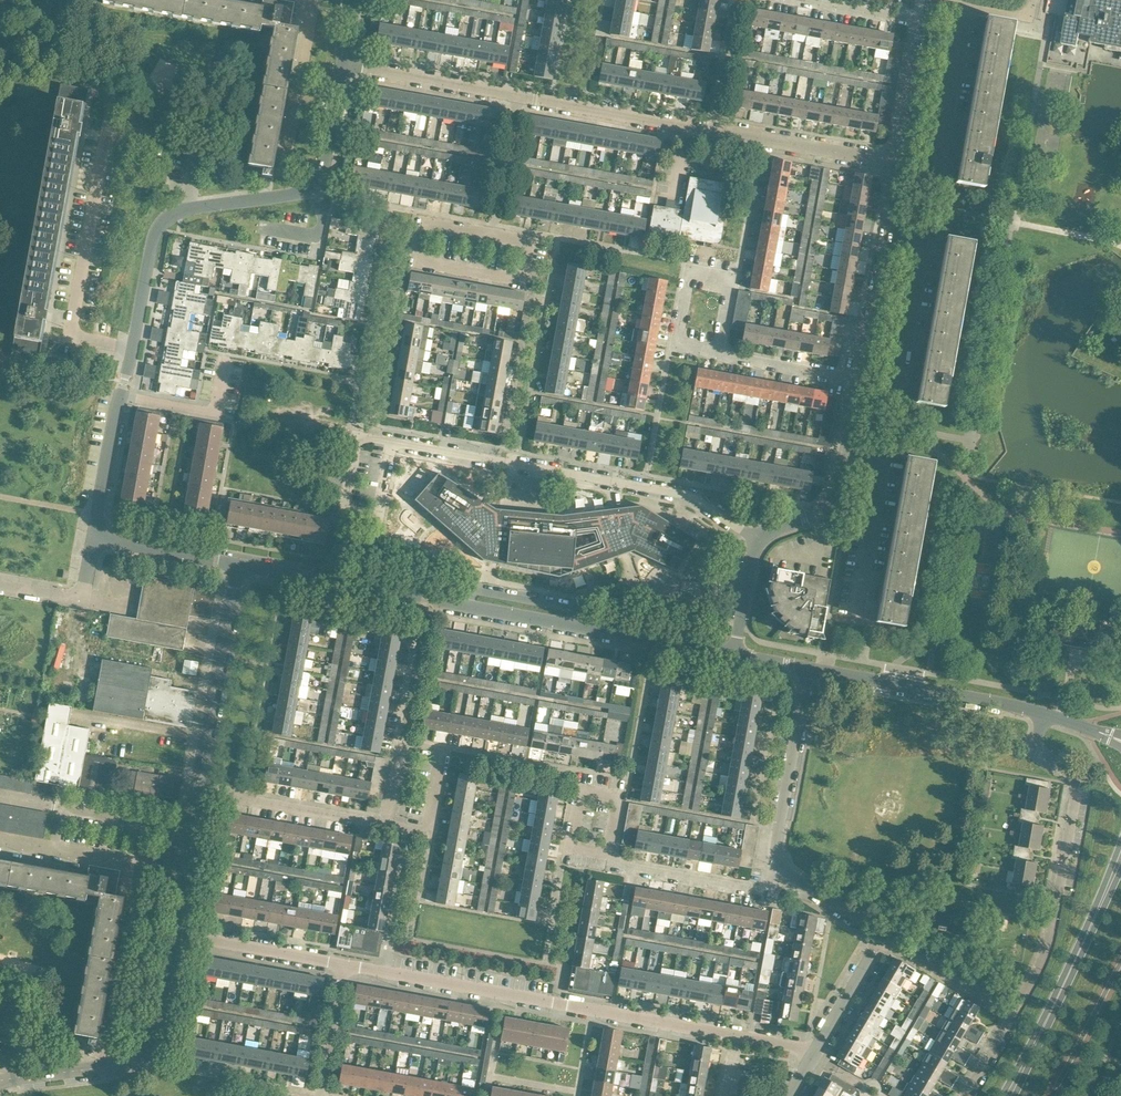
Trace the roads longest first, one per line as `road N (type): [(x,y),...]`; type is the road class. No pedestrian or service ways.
road 1 (residential): [(735,655),(327,583)]
road 2 (residential): [(738,1034),(342,965)]
road 3 (residential): [(900,164),(518,97)]
road 4 (residential): [(1008,1019),(1048,943),(1079,780),(1038,747),(1045,715)]
road 5 (residential): [(327,583),(360,439),(517,463)]
road 6 (unclassified): [(132,352),(81,342),(72,330),(108,130)]
road 7 (residential): [(4,1079),(122,1064),(144,1052),(169,934)]
road 8 (tertiary): [(1007,1095),(1120,858)]
road 9 (residential): [(757,542),(693,497),(517,463)]
road 10 (residential): [(185,209),(301,193),(315,184),(344,65)]
road 11 (residential): [(1045,715),(808,668)]
road 12 (residential): [(195,792),(236,565)]
road 13 (unclassified): [(900,164),(917,167),(939,146),(962,19),(931,9)]
road 14 (residential): [(782,873),(776,851),(808,668)]
road 15 (residential): [(861,379),(895,384),(920,247),(887,241)]
road 16 (residential): [(386,826),(195,792)]
road 17 (residential): [(95,539),(132,352)]
road 18 (residential): [(187,830),(0,795)]
road 19 (residential): [(844,458),(880,465),(852,613)]
road 20 (residential): [(782,873),(762,891),(618,864),(610,854)]
road 21 (residential): [(416,251),(424,264),(518,278),(526,238),(494,230)]
road 22 (unclassified): [(282,179),(315,0)]
road 23 (residential): [(518,97),(344,65)]
road 24 (residential): [(342,965),(169,934)]
road 25 (unclassified): [(718,355),(673,346),(686,271),(730,280)]
road 26 (residential): [(132,352),(154,237),(185,209)]
road 27 (residential): [(1008,1019),(880,940)]
road 28 (unclassified): [(185,209),(192,149),(108,130)]
road 29 (unclassified): [(860,382),(718,355)]
road 30 (residential): [(236,565),(95,539)]
road 31 (residential): [(900,164),(928,24)]
road 32 (residential): [(861,379),(887,241)]
road 33 (residential): [(0,583),(83,594),(95,539)]
road 34 (residential): [(928,24),(793,0)]
road 35 (residential): [(494,230),(518,97)]
road 36 (residential): [(757,542),(825,513),(844,458)]
road 37 (residential): [(319,1095),(342,965)]
road 38 (residential): [(815,1048),(880,940)]
road 39 (residential): [(386,826),(400,744),(440,750)]
road 40 (residential): [(440,750),(426,832),(386,826)]

